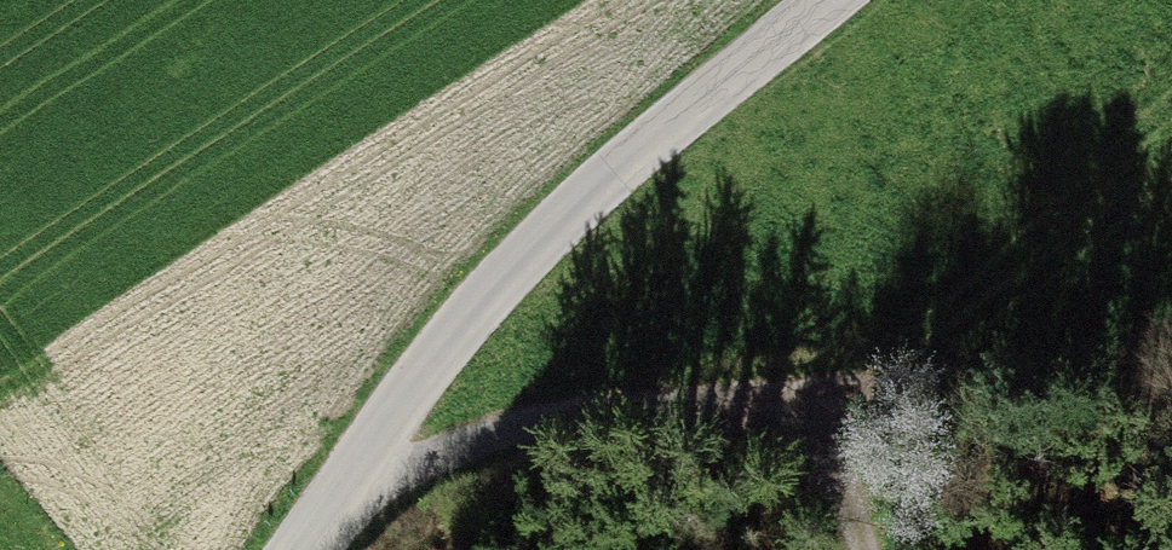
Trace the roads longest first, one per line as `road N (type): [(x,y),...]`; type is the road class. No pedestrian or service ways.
road 1 (unclassified): [(293,549),(454,337),(550,227),(605,174),(839,0)]
road 2 (track): [(362,458),(826,408),(857,549)]
road 3 (track): [(826,408),(929,391),(1171,329)]

